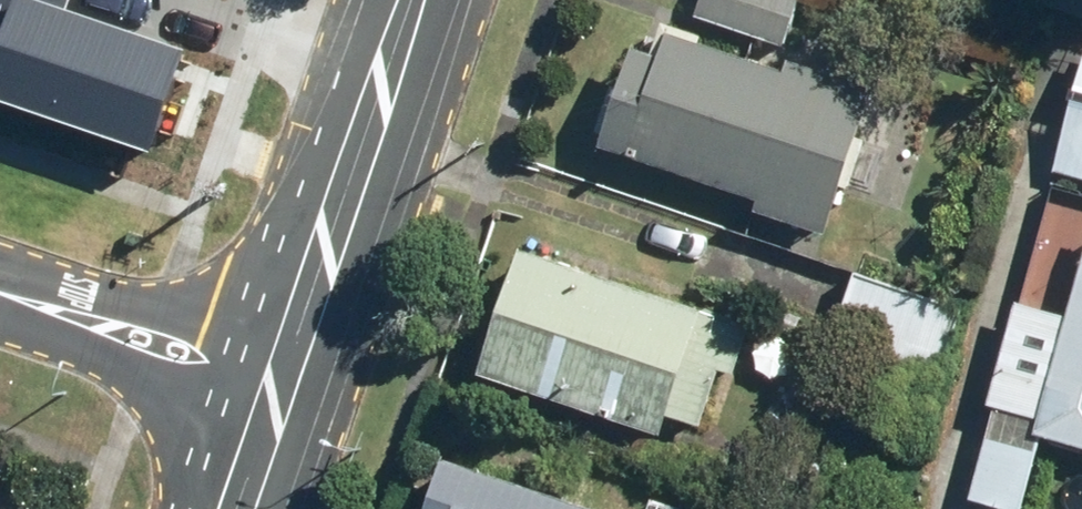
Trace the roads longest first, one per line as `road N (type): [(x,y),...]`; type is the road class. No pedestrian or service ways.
road 1 (residential): [(413,0),(281,389)]
road 2 (residential): [(281,389),(0,293)]
road 3 (residential): [(281,389),(240,508)]

